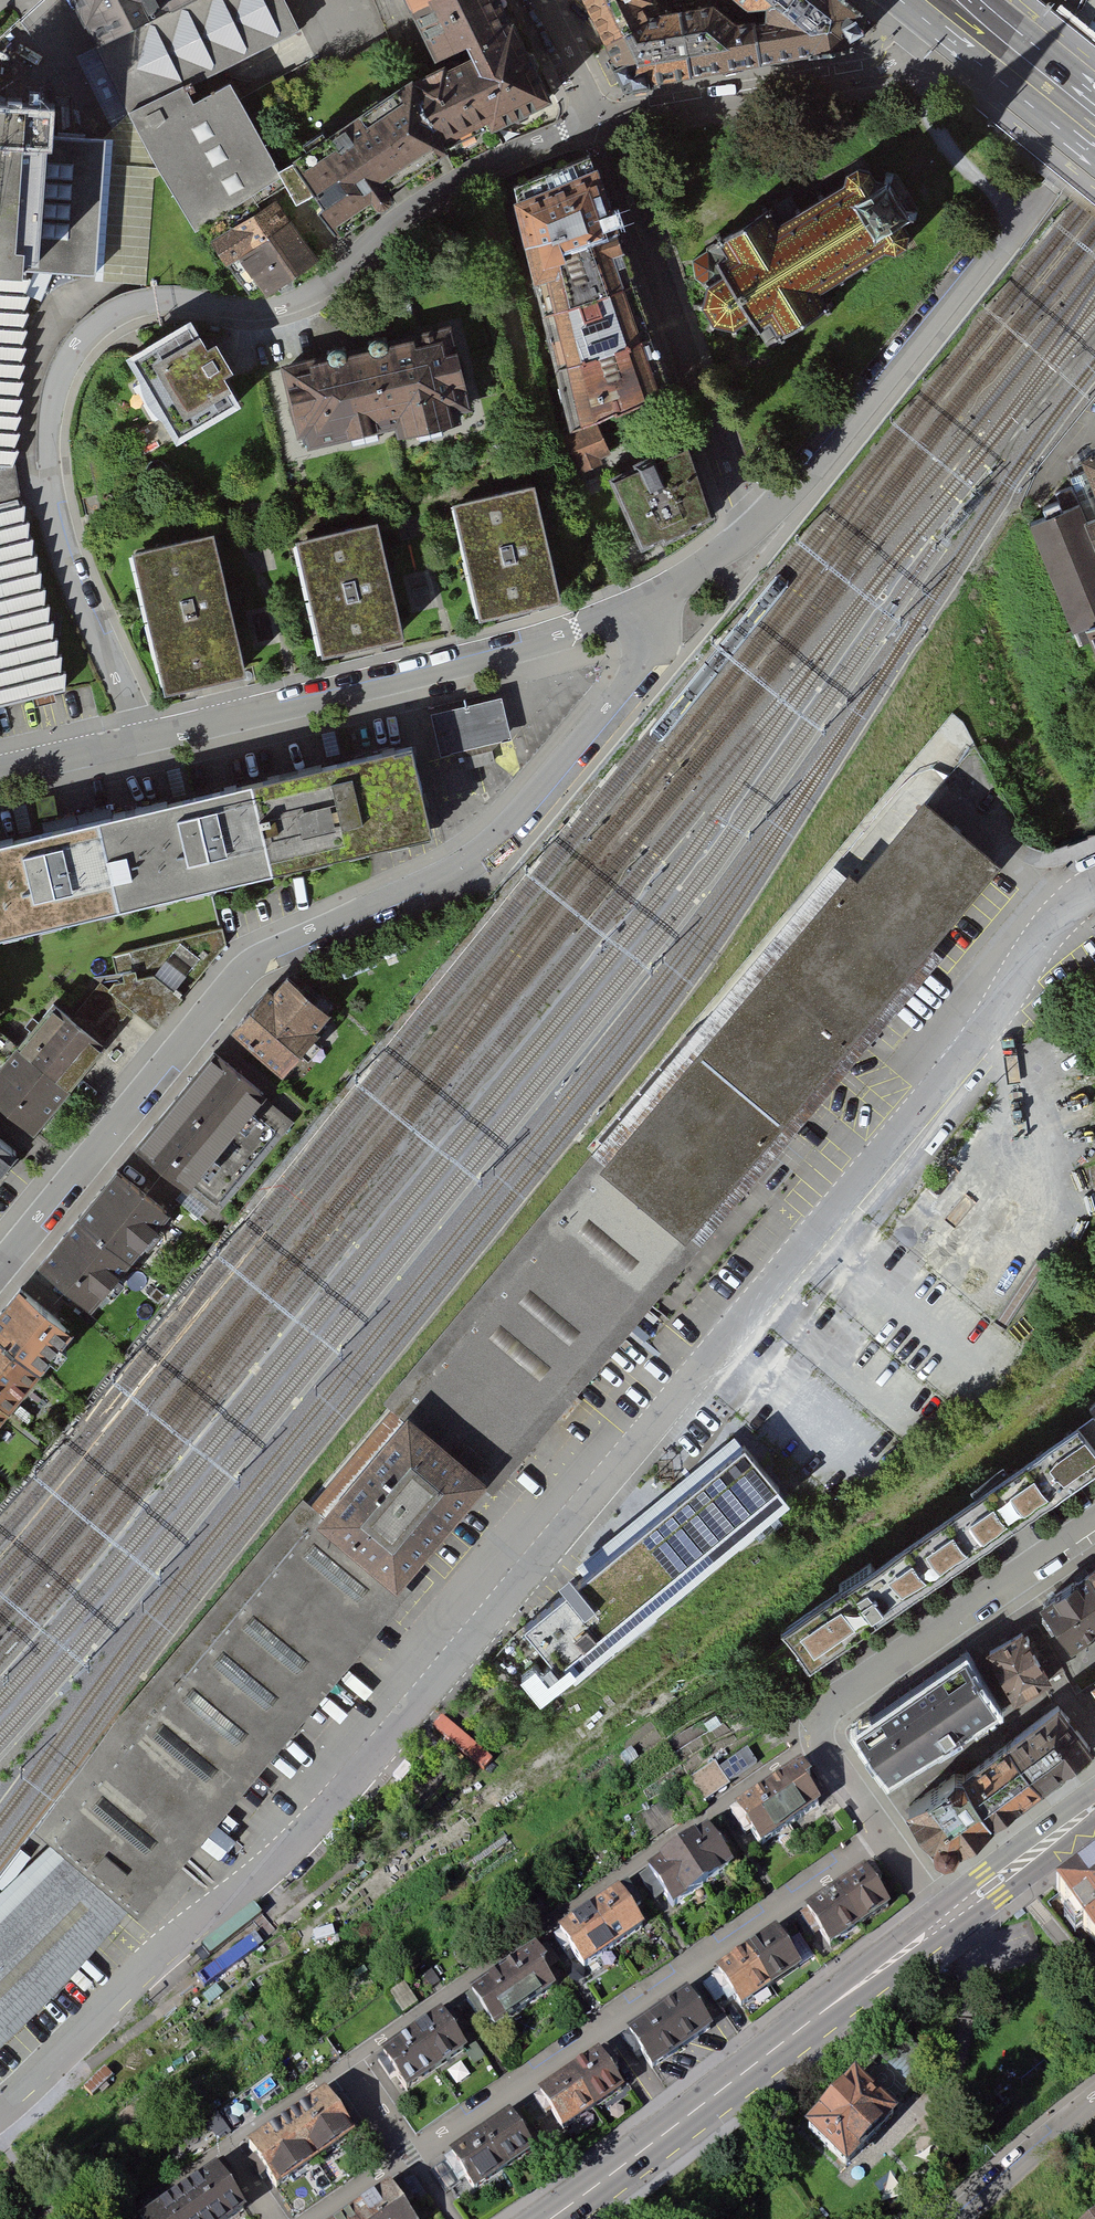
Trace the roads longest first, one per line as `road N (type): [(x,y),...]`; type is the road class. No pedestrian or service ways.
road 1 (residential): [(1094,887),(1054,920),(987,1029),(318,1819),(147,1965),(0,2107)]
road 2 (residential): [(599,123),(477,169),(395,220),(300,298),(248,310),(158,299),(112,312),(76,343),(49,419),(54,515),(72,577),(145,739)]
road 3 (residential): [(642,604),(653,634),(645,670),(503,836),(450,874),(252,965),(0,1266)]
road 4 (residential): [(347,2062),(818,1740)]
road 5 (residential): [(412,2156),(882,1838)]
road 6 (residential): [(145,739),(523,646),(642,604)]
road 7 (tertiary): [(944,1922),(556,2218)]
road 8 (residential): [(599,123),(739,511),(753,529)]
road 9 (residential): [(753,529),(1019,213)]
road 10 (residential): [(947,5),(880,70),(599,123)]
road 11 (residential): [(1094,1526),(828,1713),(818,1740)]
road 12 (residential): [(127,2218),(347,2062)]
road 13 (secondary): [(947,5),(1094,135)]
road 14 (tertiary): [(1094,1805),(944,1922)]
road 15 (residential): [(1094,2105),(952,2218)]
road 16 (residential): [(0,773),(145,739)]
road 17 (residential): [(538,0),(599,123)]
road 18 (residential): [(642,604),(753,529)]

